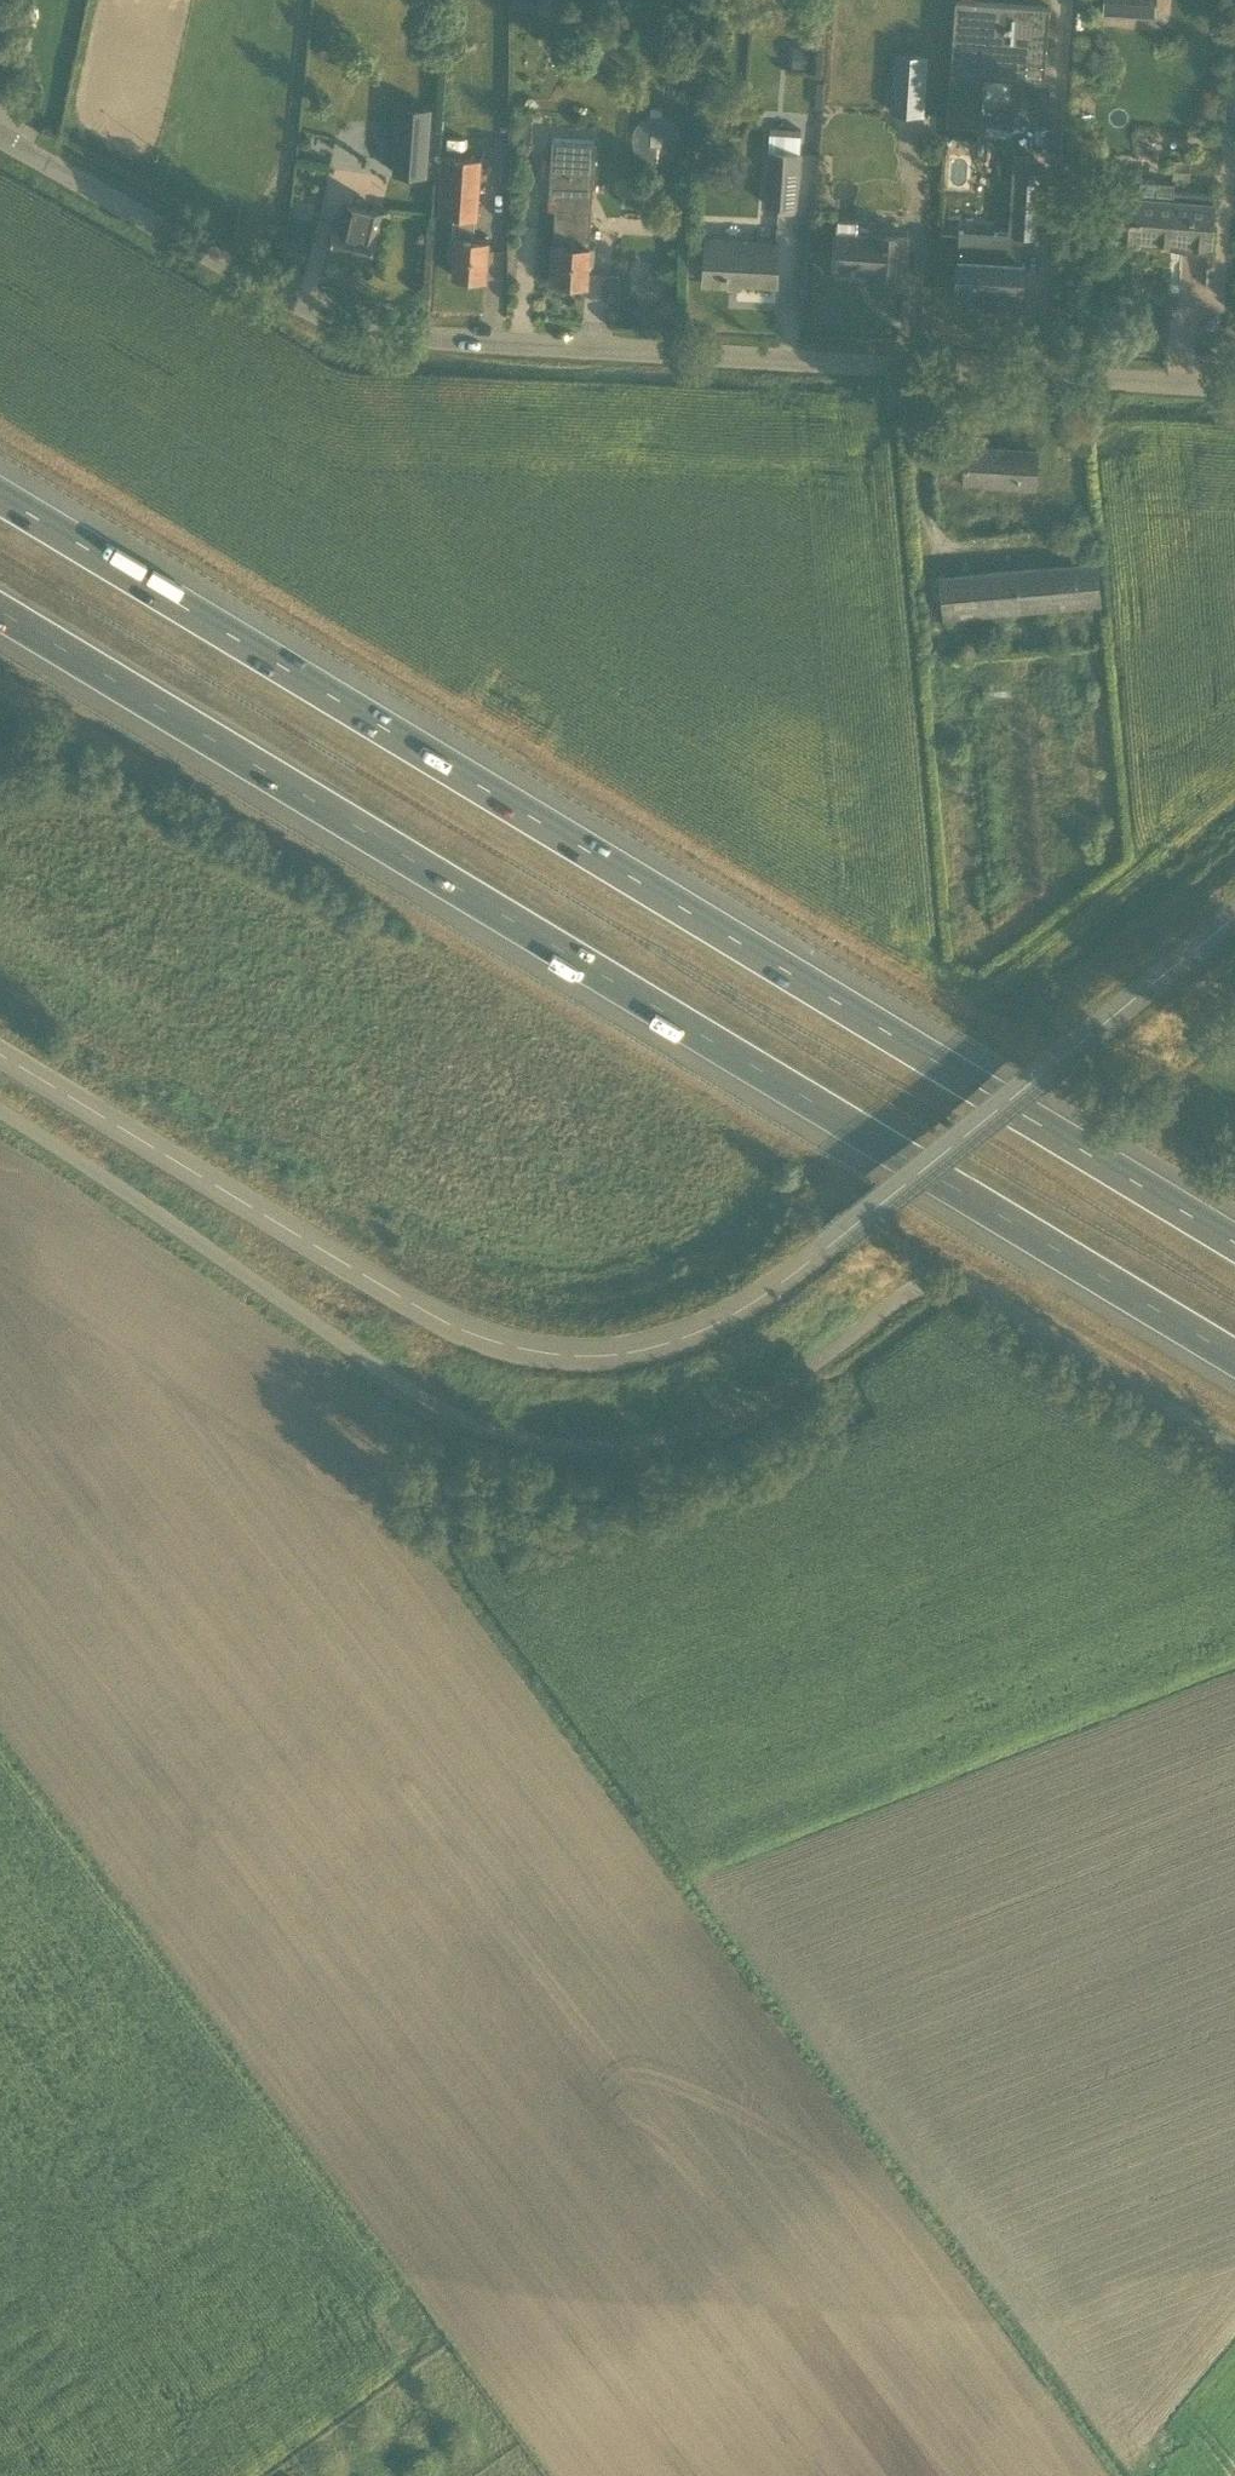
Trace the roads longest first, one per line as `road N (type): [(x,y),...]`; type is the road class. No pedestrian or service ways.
road 1 (motorway): [(1234,1235),(0,483)]
road 2 (motorway): [(0,616),(1234,1361)]
road 3 (unclassified): [(0,1117),(433,1403),(498,1431),(600,1448),(687,1441),(750,1410),(942,1279),(989,1291),(1234,1449)]
road 4 (unclassified): [(1234,394),(413,341),(326,320),(0,136)]
road 5 (unclassified): [(854,1227),(750,1309),(657,1346),(580,1357),(498,1347),(0,1054)]
road 6 (unclassified): [(854,1227),(1234,914)]

